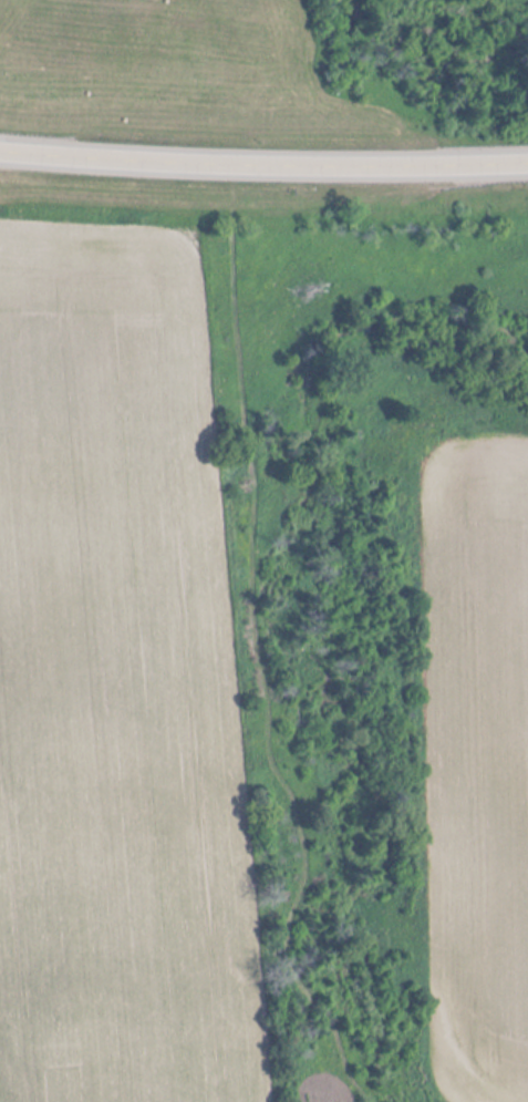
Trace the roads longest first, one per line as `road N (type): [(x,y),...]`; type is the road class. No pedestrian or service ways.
road 1 (primary): [(0,152),(106,159),(527,160)]

